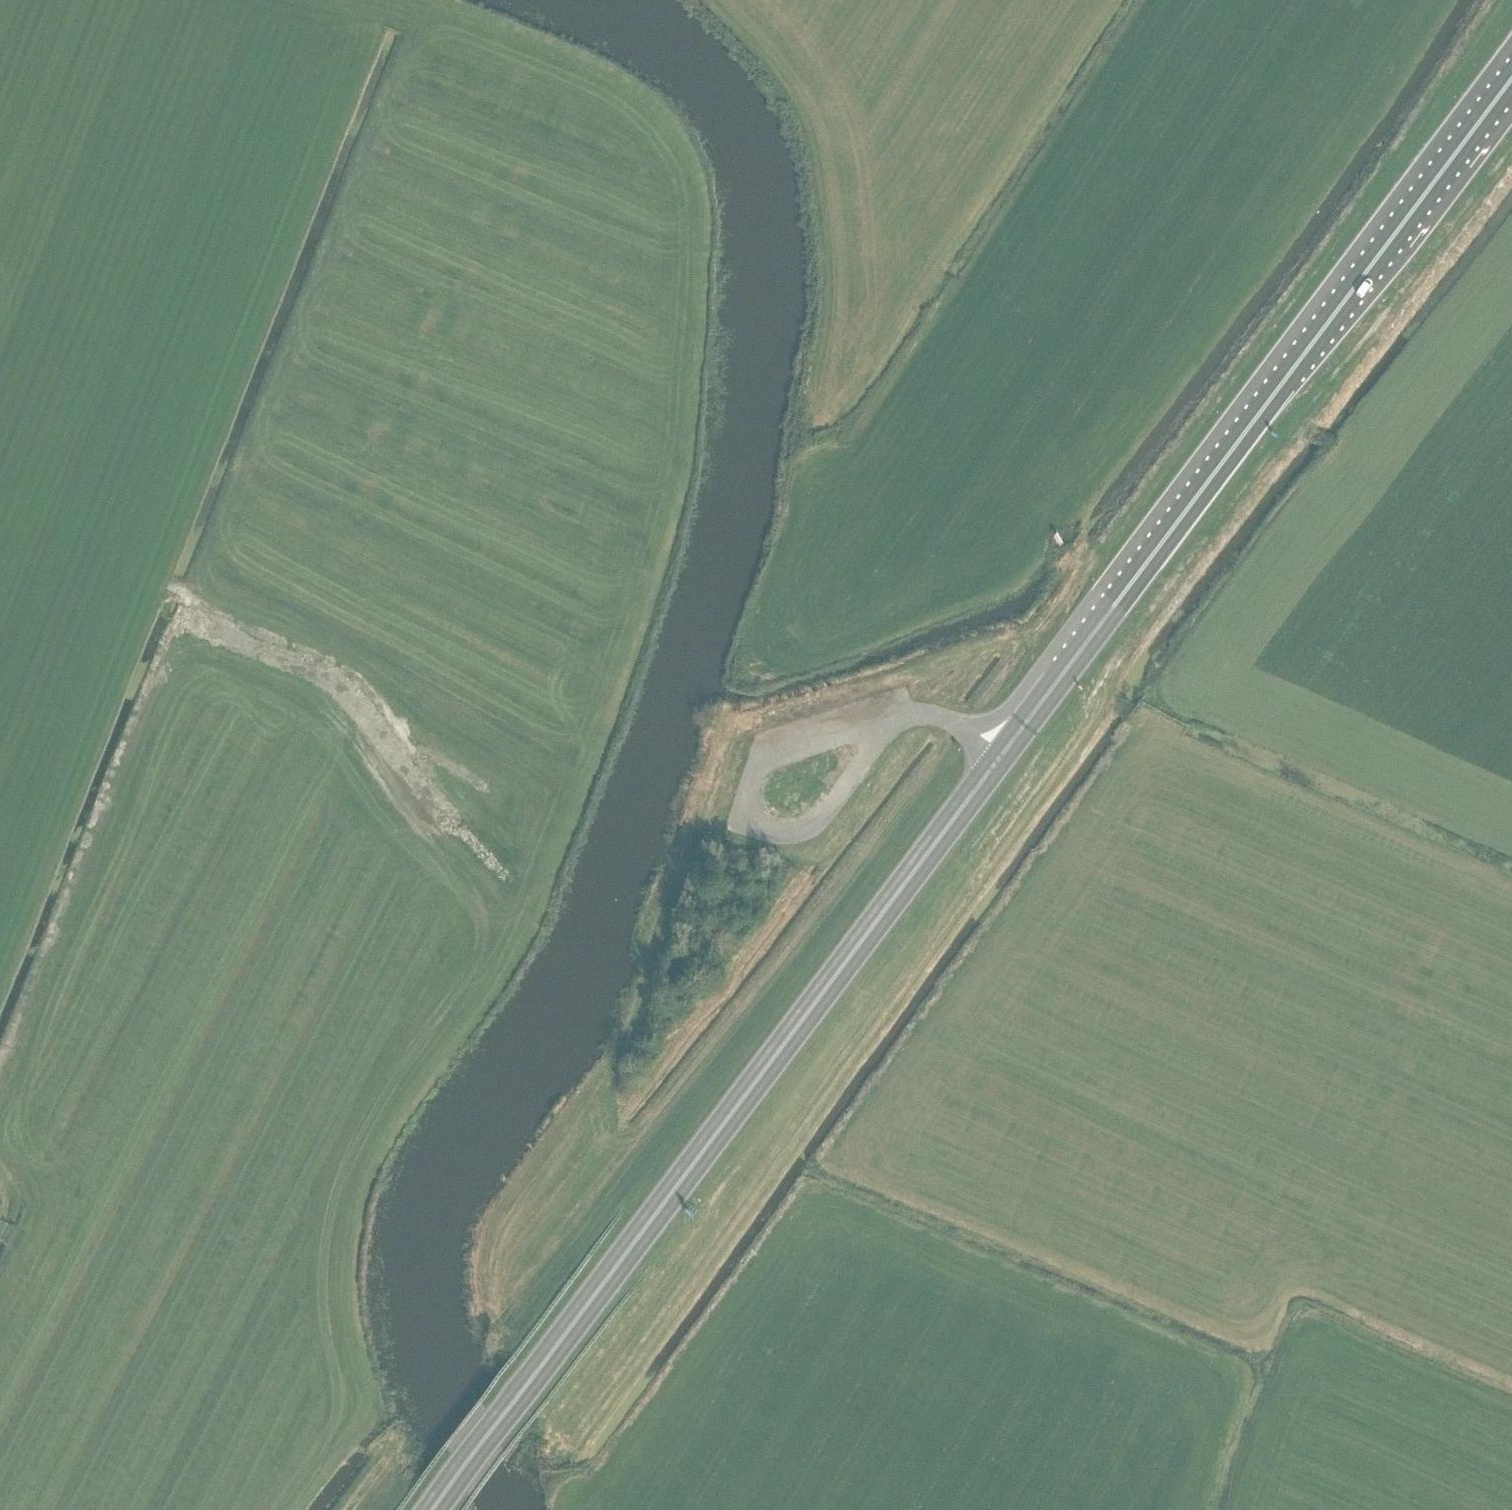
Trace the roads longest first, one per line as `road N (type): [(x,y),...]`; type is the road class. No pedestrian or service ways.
road 1 (trunk): [(431,1509),(1511,78)]
road 2 (track): [(1194,1509),(1212,1456),(1214,1403),(1190,1368),(840,1209),(803,1218),(779,1239),(588,1509)]

